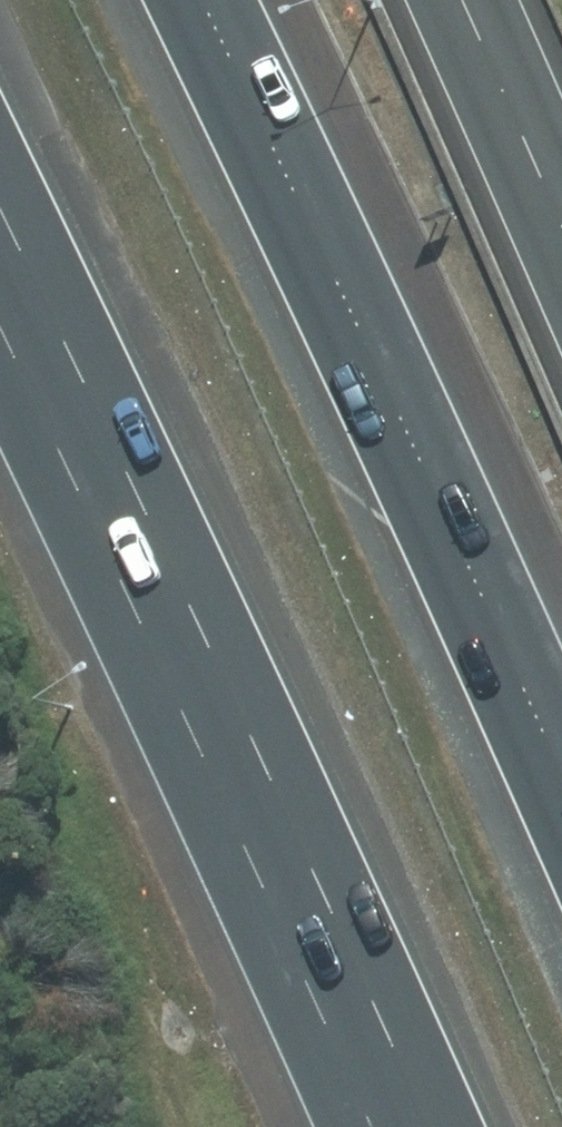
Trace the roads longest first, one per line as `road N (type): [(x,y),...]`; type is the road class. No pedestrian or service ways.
road 1 (motorway): [(426,1126),(325,893),(0,213)]
road 2 (motorway): [(195,0),(561,775)]

